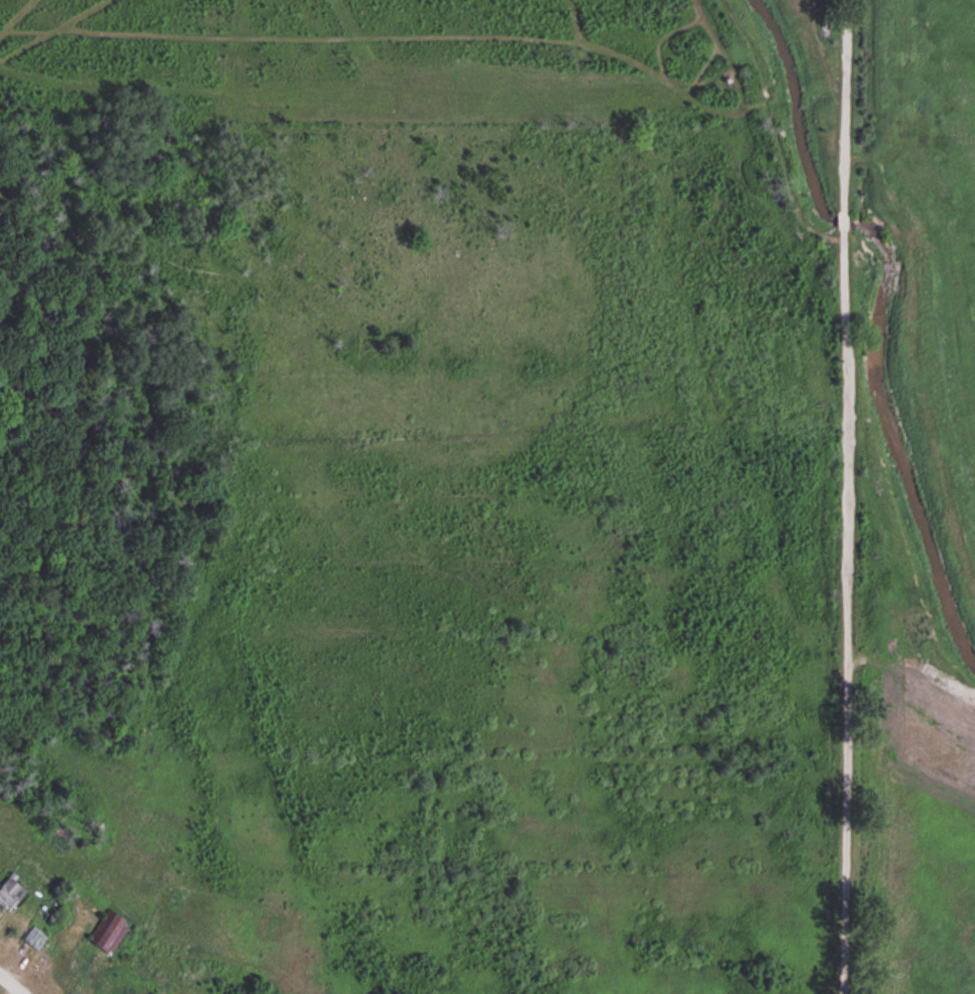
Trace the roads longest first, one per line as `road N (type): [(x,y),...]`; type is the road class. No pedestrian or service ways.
road 1 (residential): [(840,993),(843,0)]

